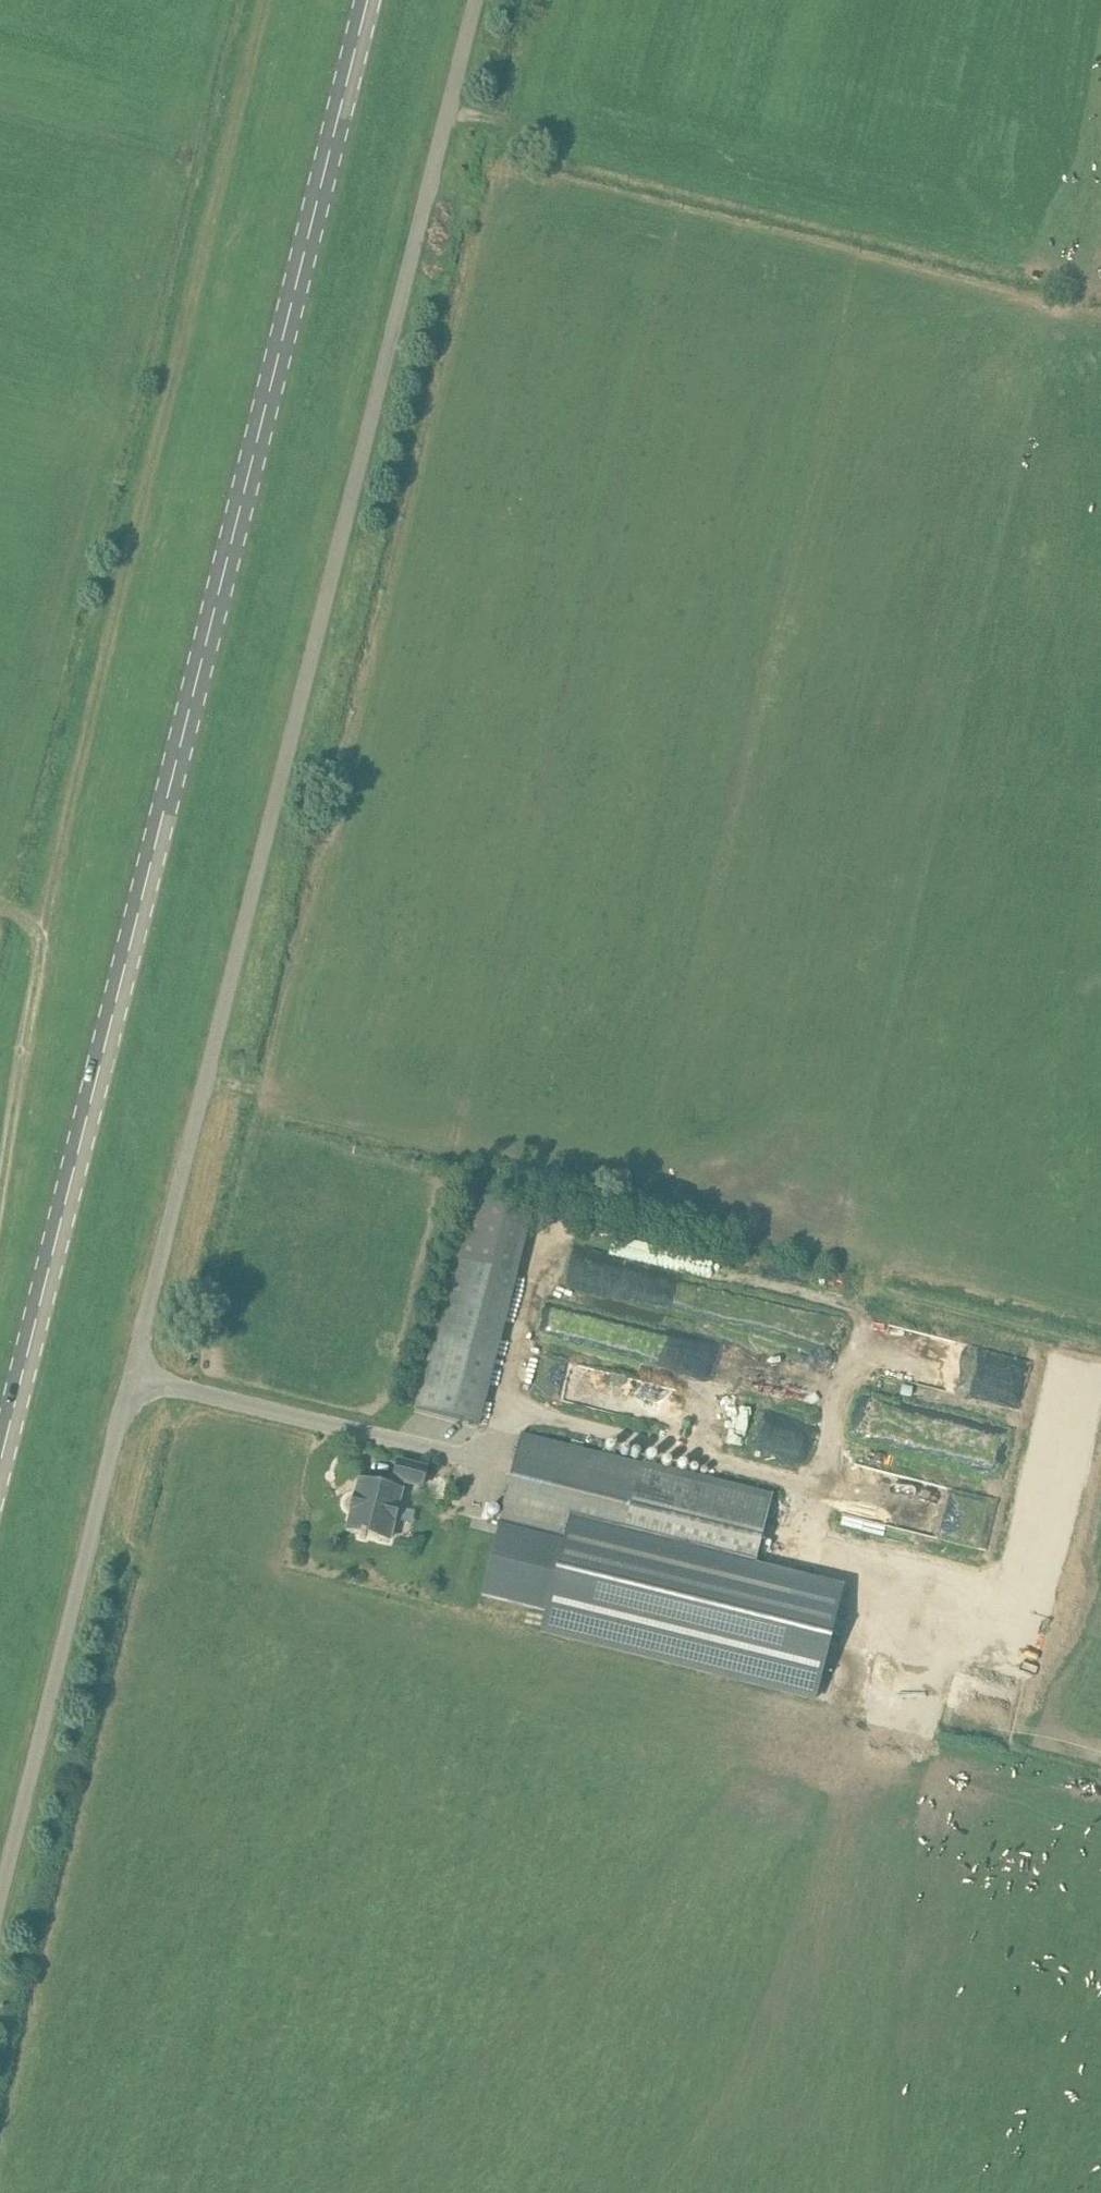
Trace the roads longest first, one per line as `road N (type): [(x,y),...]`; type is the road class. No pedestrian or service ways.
road 1 (unclassified): [(0,1894),(474,0)]
road 2 (secondary): [(0,1455),(363,0)]
road 3 (track): [(269,0),(37,952)]
road 4 (track): [(0,911),(31,931),(37,952),(0,1161)]

